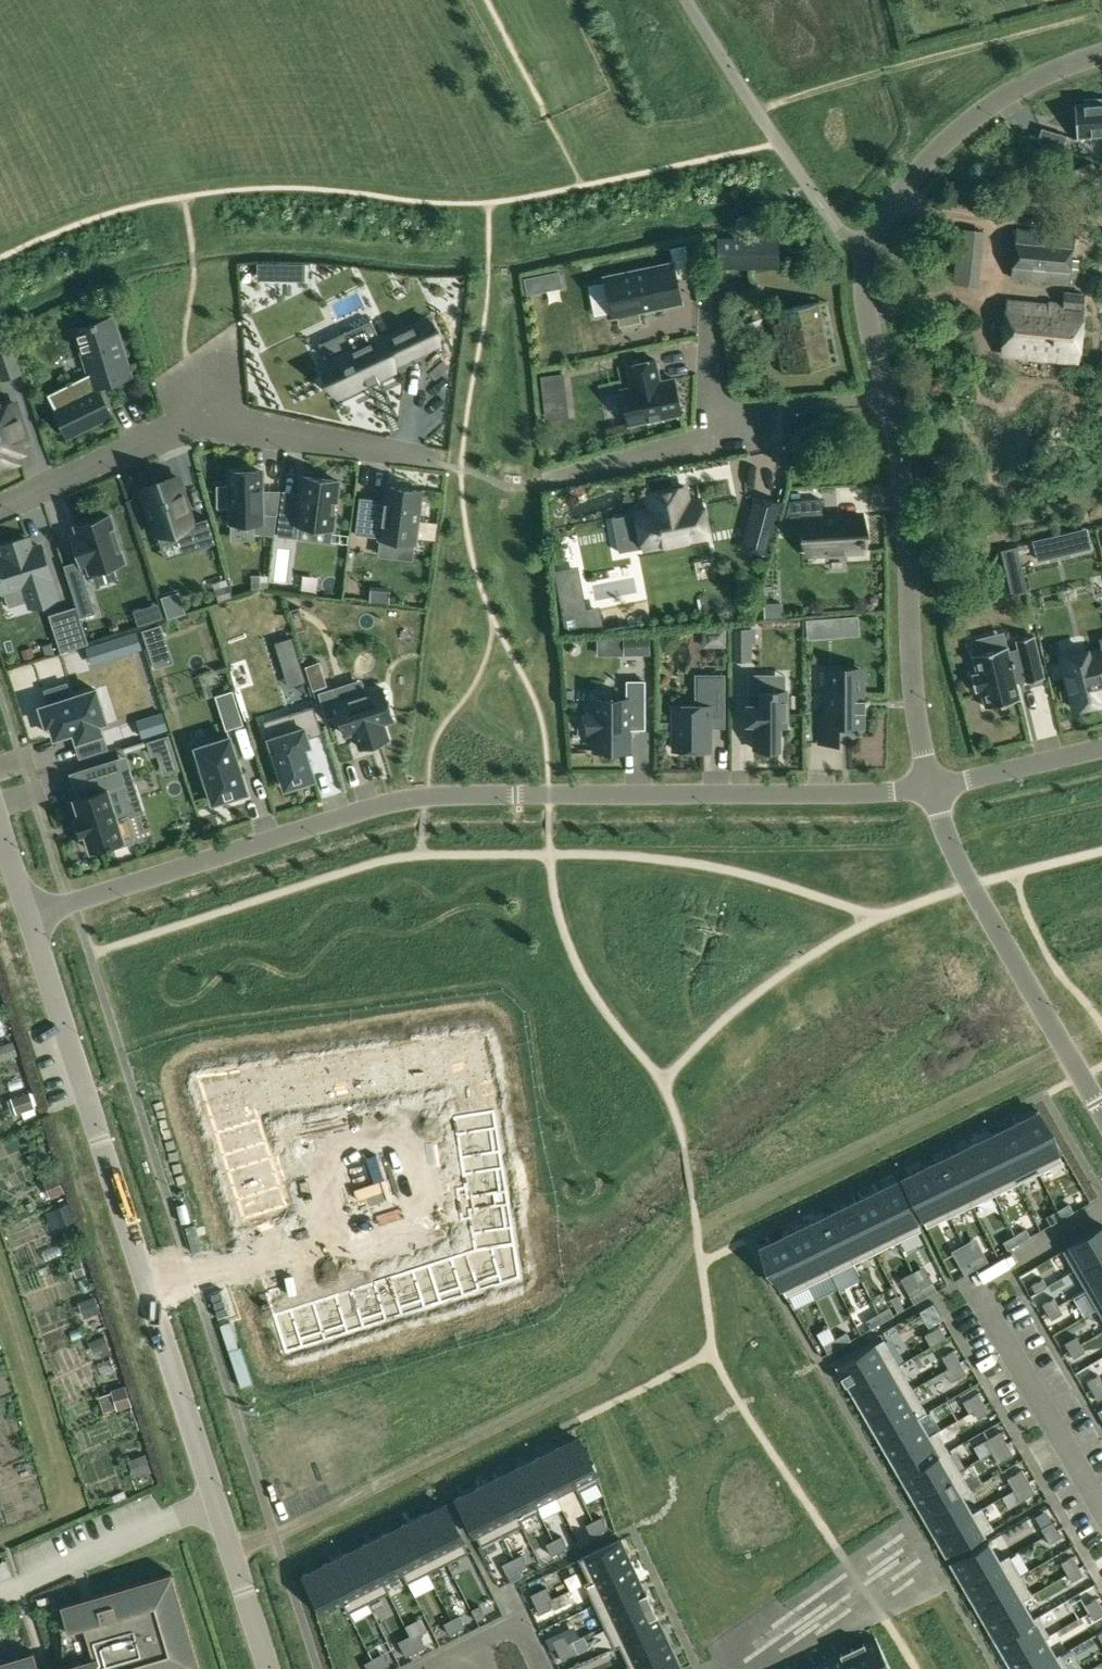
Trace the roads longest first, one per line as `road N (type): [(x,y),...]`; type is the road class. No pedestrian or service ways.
road 1 (residential): [(29,916),(366,808),(428,795),(928,786)]
road 2 (residential): [(269,1668),(29,916)]
road 3 (unclassified): [(892,398),(867,286),(870,256),(894,200),(928,155),(979,111),(1023,84),(1101,53)]
road 4 (residential): [(1101,1210),(973,1286),(1101,1509)]
road 5 (unclassified): [(928,786),(914,708),(892,398)]
road 6 (unclassified): [(1101,1117),(954,851),(928,786)]
road 7 (track): [(0,1541),(76,1506),(0,1254)]
road 8 (residential): [(204,420),(436,456)]
road 9 (residential): [(0,507),(204,420)]
road 10 (residential): [(757,1668),(948,1581)]
road 11 (residential): [(719,412),(698,445),(555,477)]
road 12 (residential): [(928,786),(1101,747)]
road 13 (residential): [(892,398),(719,412)]

